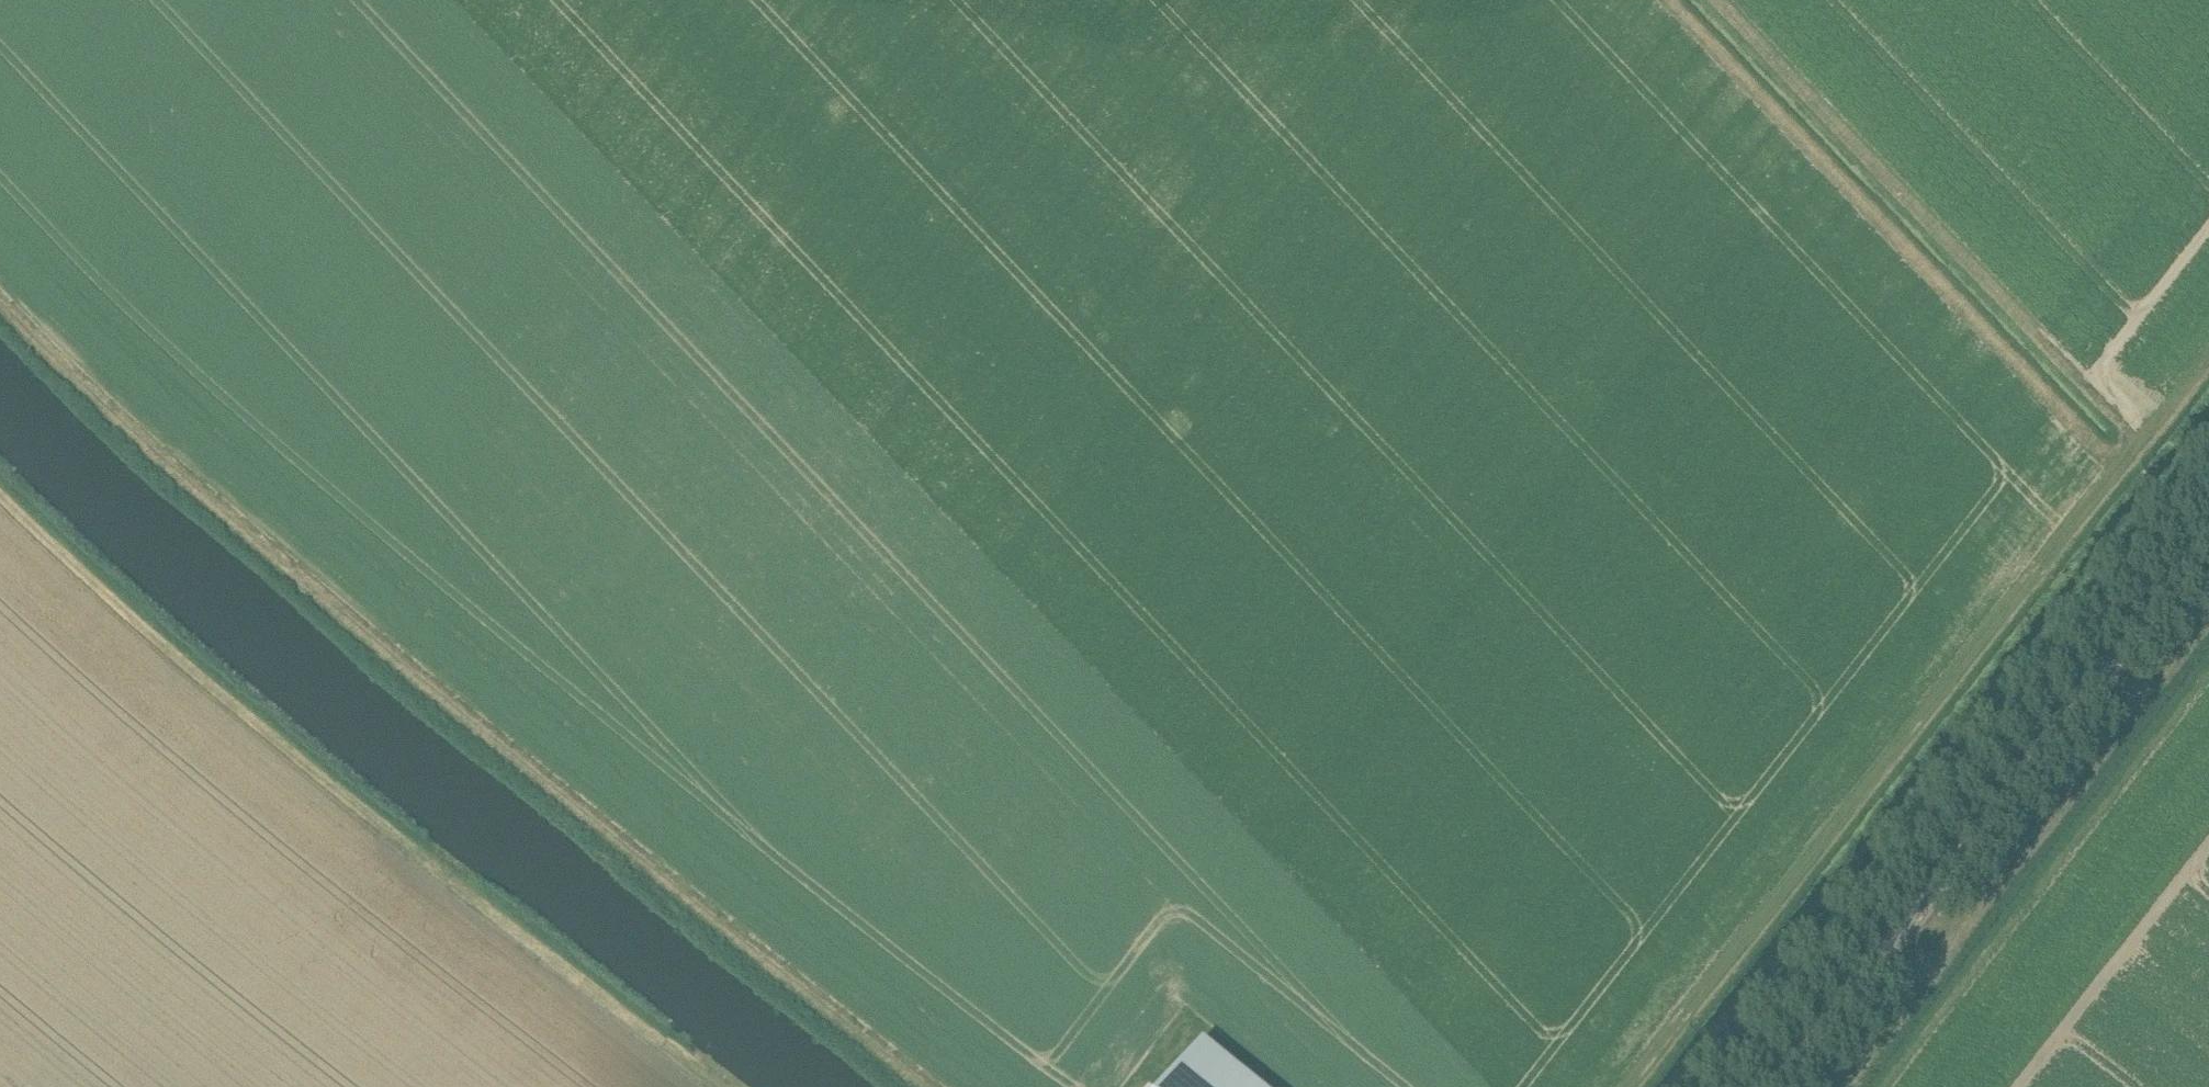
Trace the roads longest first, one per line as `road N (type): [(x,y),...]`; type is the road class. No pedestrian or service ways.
road 1 (secondary): [(1776,1086),(2208,544)]

